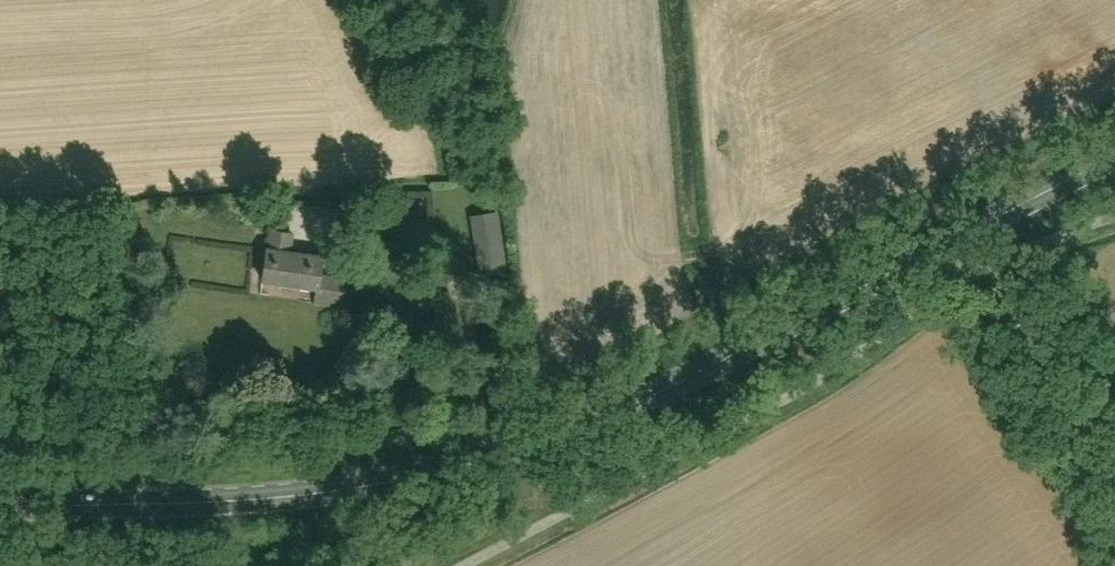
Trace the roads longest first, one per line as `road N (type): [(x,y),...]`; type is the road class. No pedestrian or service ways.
road 1 (secondary): [(0,507),(344,489),(505,451),(598,420),(1114,159)]
road 2 (track): [(973,232),(1114,464)]
road 3 (track): [(446,225),(494,454)]

